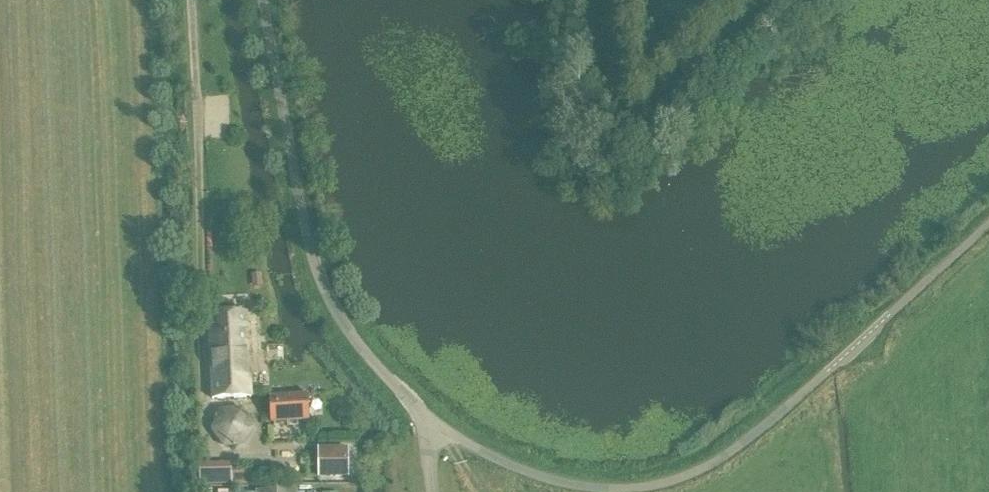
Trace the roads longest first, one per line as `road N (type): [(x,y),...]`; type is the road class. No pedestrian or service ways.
road 1 (unclassified): [(988,224),(722,461),(654,487),(598,489),(519,469),(423,421),(321,288),(262,0)]

